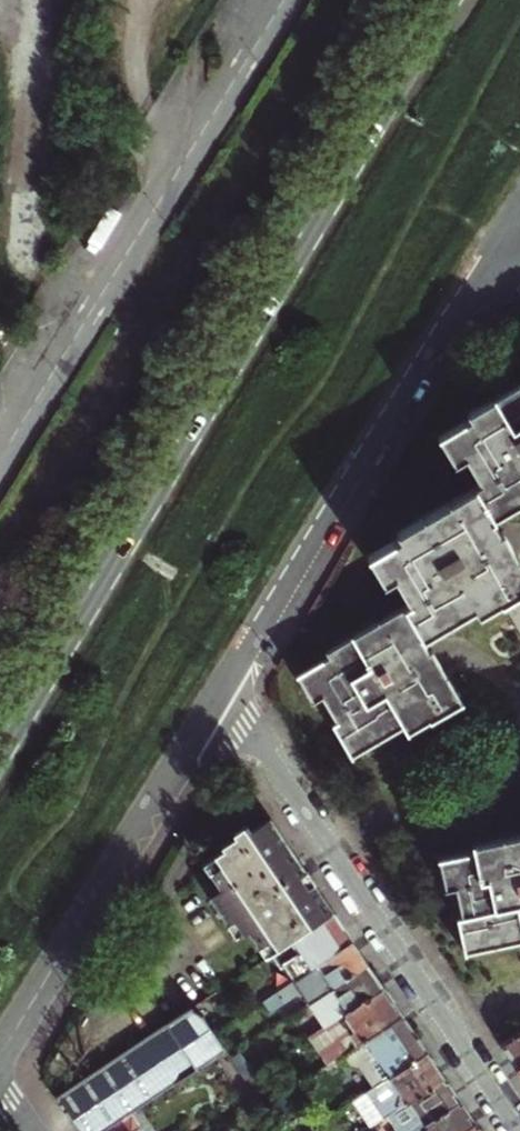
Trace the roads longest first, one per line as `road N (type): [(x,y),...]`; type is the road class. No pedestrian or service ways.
road 1 (primary): [(438,0),(0,730)]
road 2 (residential): [(218,697),(519,208)]
road 3 (residential): [(518,1130),(218,697)]
road 4 (residential): [(218,697),(0,1057)]

